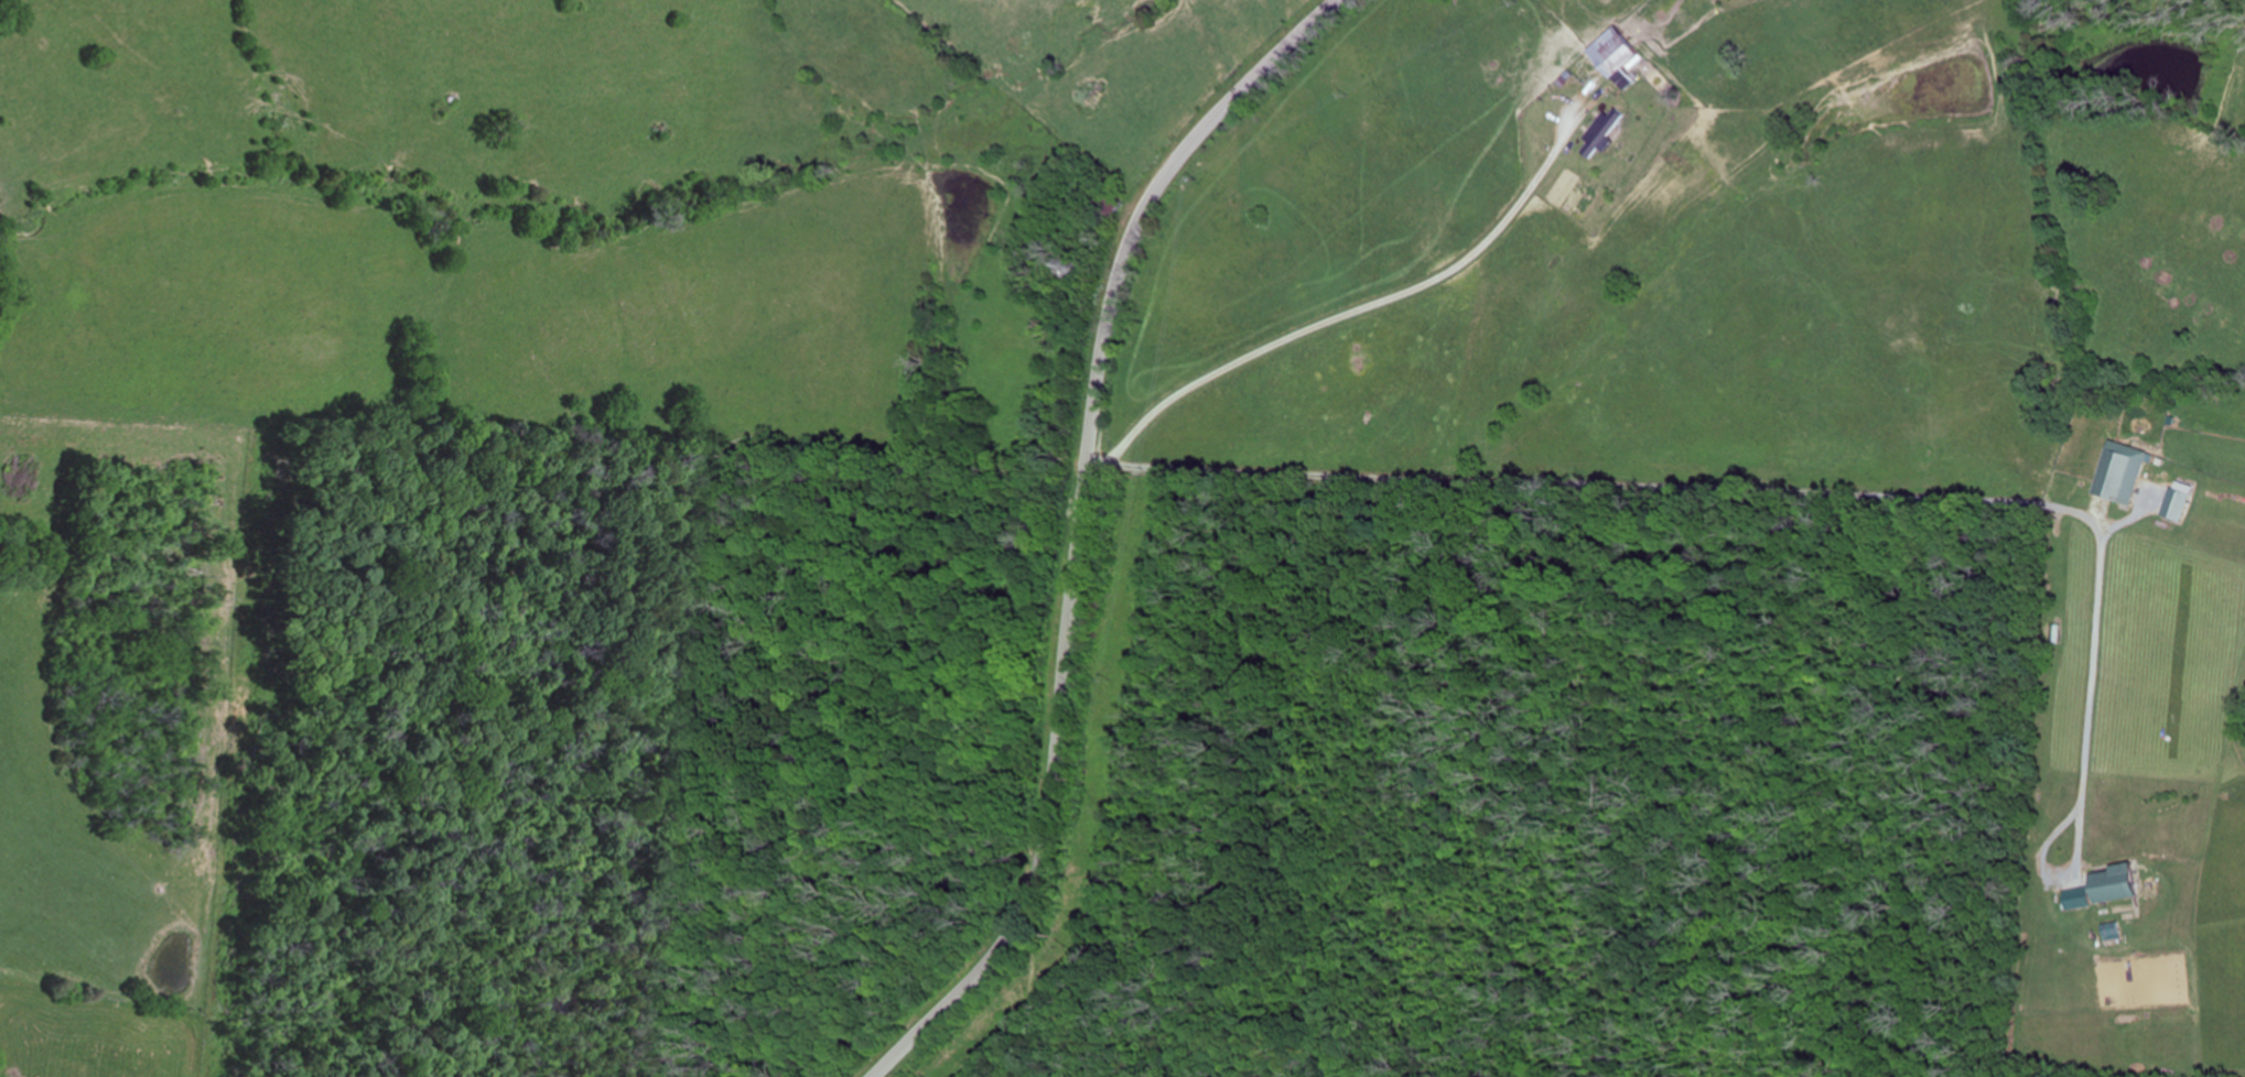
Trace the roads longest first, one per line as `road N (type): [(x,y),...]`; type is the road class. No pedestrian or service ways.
road 1 (secondary): [(877,1076),(989,965),(1035,880),(1093,395),(1134,237),(1209,126),(1340,0)]
road 2 (residential): [(1081,494),(1192,425),(1331,363),(1432,280),(1623,28)]

